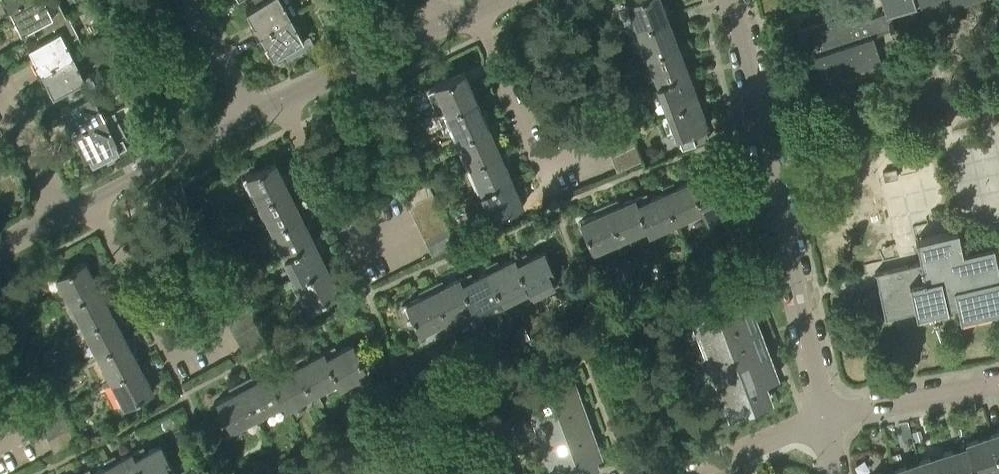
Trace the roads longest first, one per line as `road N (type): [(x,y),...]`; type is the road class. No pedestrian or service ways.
road 1 (residential): [(823,417),(731,0)]
road 2 (residential): [(413,236),(357,262),(281,98)]
road 3 (residential): [(223,330),(170,358),(88,201)]
road 4 (residential): [(553,207),(473,10)]
road 5 (residential): [(88,201),(249,115)]
road 6 (residential): [(998,384),(823,417)]
road 7 (residential): [(281,98),(439,25)]
road 8 (residential): [(688,473),(823,417)]
road 9 (residential): [(62,214),(0,93)]
road 10 (residential): [(249,115),(186,0)]

